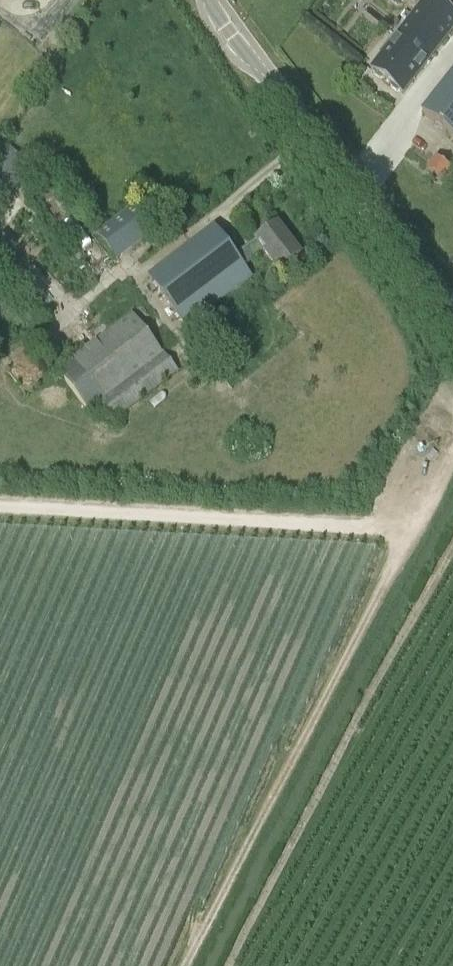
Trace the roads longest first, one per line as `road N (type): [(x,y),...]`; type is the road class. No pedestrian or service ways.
road 1 (track): [(0,505),(408,532),(452,440)]
road 2 (track): [(185,965),(408,532)]
road 3 (tertiary): [(452,317),(210,0)]

